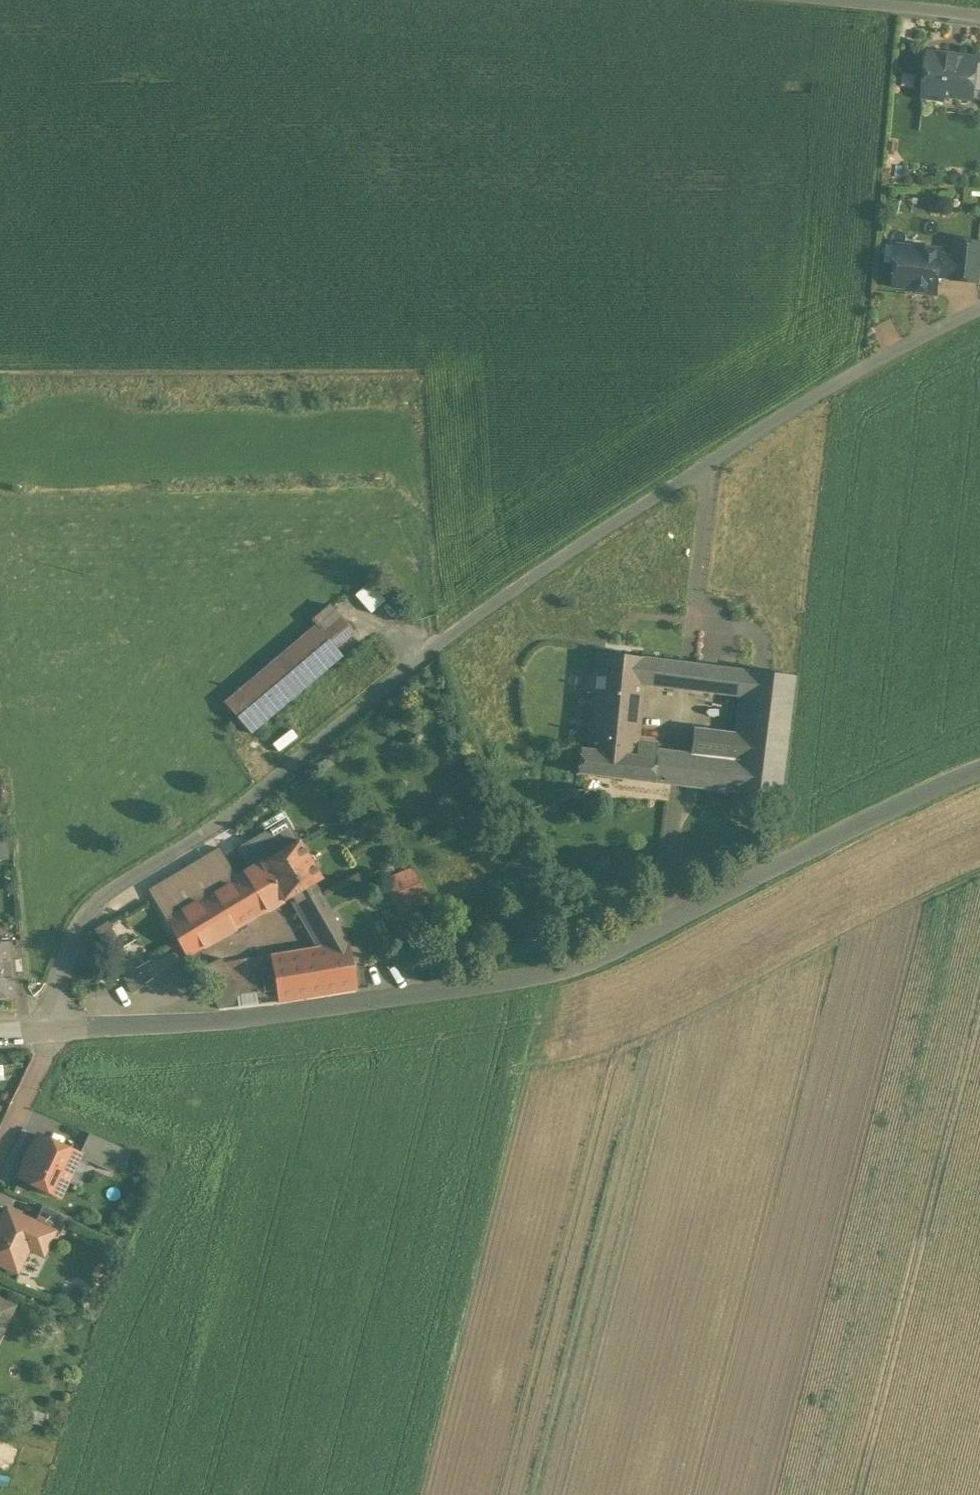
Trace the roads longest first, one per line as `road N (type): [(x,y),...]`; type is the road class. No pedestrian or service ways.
road 1 (residential): [(54,1028),(65,960),(96,899),(235,816),(438,646),(606,528),(844,380),(979,310)]
road 2 (residential): [(979,769),(575,966),(272,1015),(54,1028)]
road 3 (unclassified): [(812,0),(979,19)]

